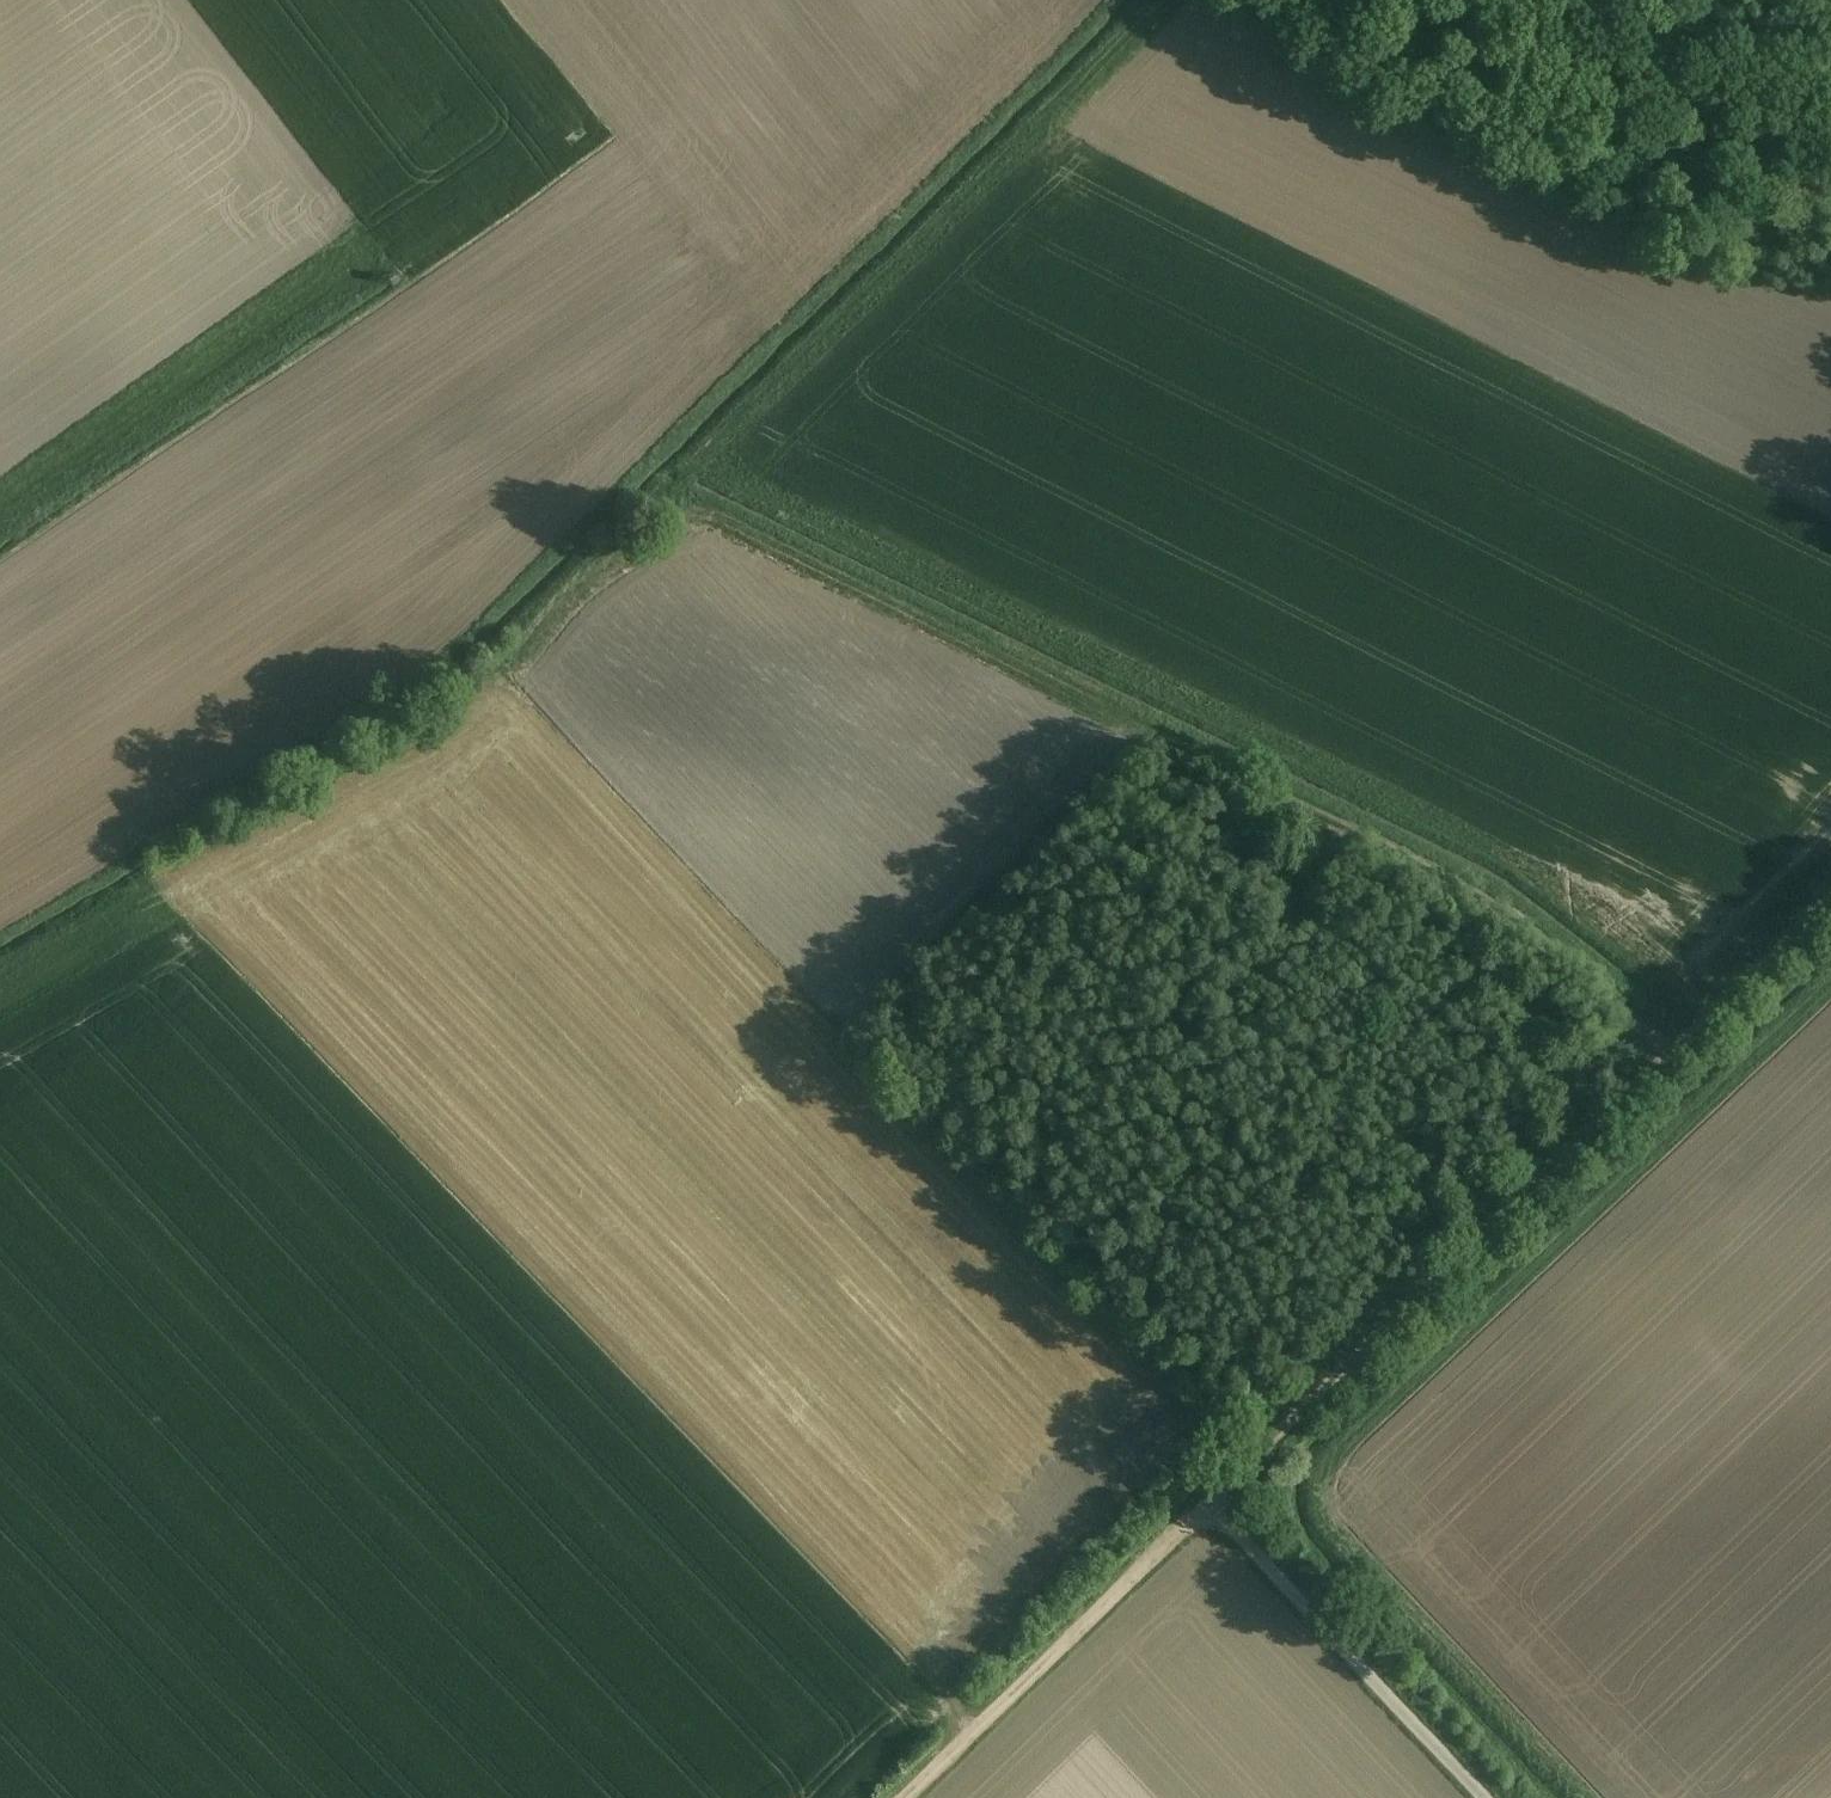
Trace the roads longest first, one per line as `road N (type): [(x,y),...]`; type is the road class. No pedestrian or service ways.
road 1 (track): [(1216,1493),(1830,903)]
road 2 (track): [(902,1797),(1216,1493)]
road 3 (track): [(1507,1797),(1216,1493)]

